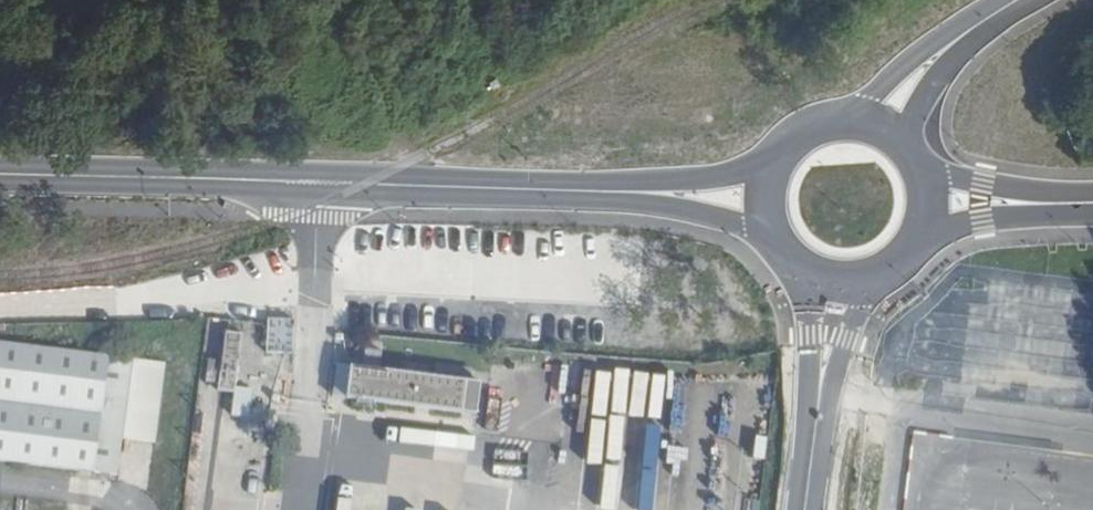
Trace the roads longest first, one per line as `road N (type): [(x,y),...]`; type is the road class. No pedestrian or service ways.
road 1 (tertiary): [(772,194),(0,174)]
road 2 (residential): [(870,126),(925,67),(1018,0)]
road 3 (tertiary): [(1092,201),(925,200)]
road 4 (tertiary): [(802,261),(819,400)]
road 5 (tertiary): [(819,400),(870,273)]
road 6 (tertiary): [(870,126),(825,127),(805,137),(777,172),(772,194)]

